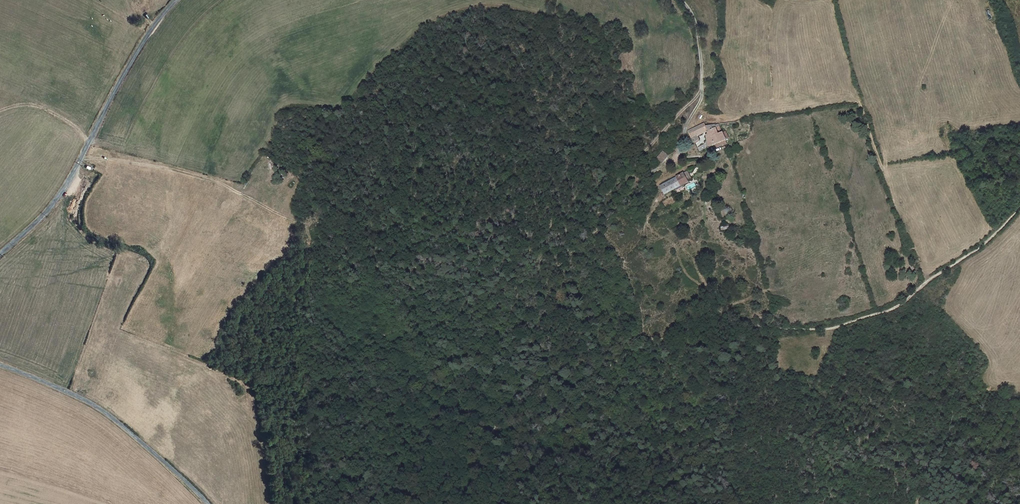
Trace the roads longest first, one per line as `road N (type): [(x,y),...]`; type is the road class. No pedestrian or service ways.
road 1 (track): [(519,503),(475,492),(475,475),(512,400),(581,385),(705,318),(818,330),(893,311),(979,249),(1019,207)]
road 2 (unclassified): [(0,251),(57,192),(177,0)]
road 3 (track): [(595,229),(633,190),(636,161),(701,92),(698,37),(680,0)]
road 4 (unclassified): [(210,503),(90,400),(0,365)]

